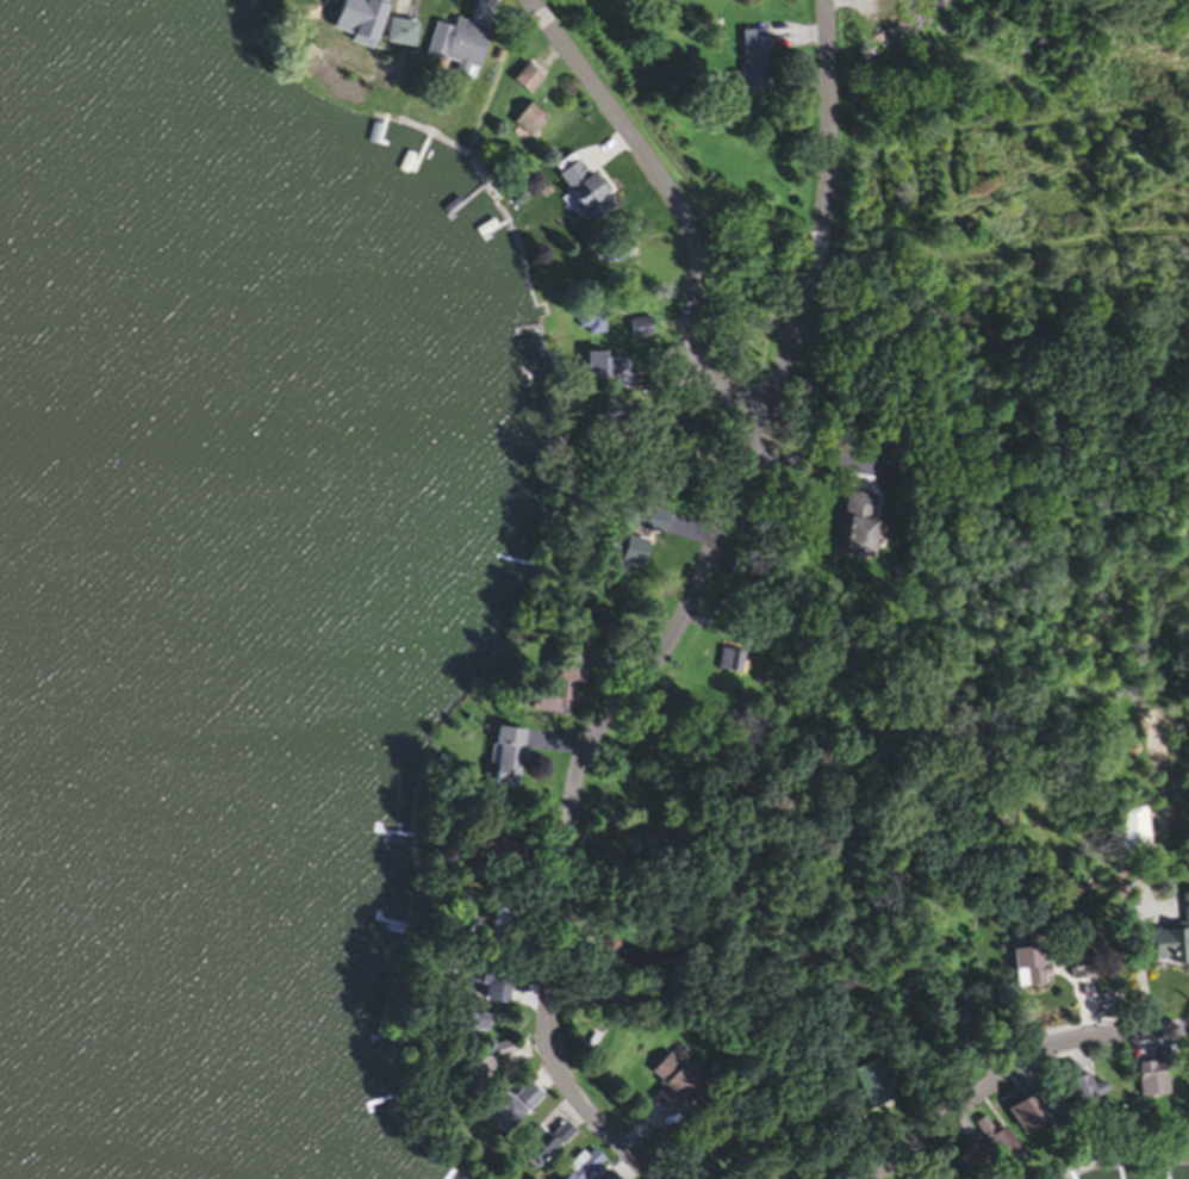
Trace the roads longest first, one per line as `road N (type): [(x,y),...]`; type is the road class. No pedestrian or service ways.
road 1 (residential): [(651,1178),(568,1096),(546,1044),(543,1004),(566,821),(584,750),(658,659),(683,613),(805,309),(830,154),(826,0)]
road 2 (residential): [(766,415),(703,372),(692,343),(693,253),(685,219),(529,0)]
road 3 (residential): [(1188,1029),(1088,1037),(1026,1057),(870,1178)]

